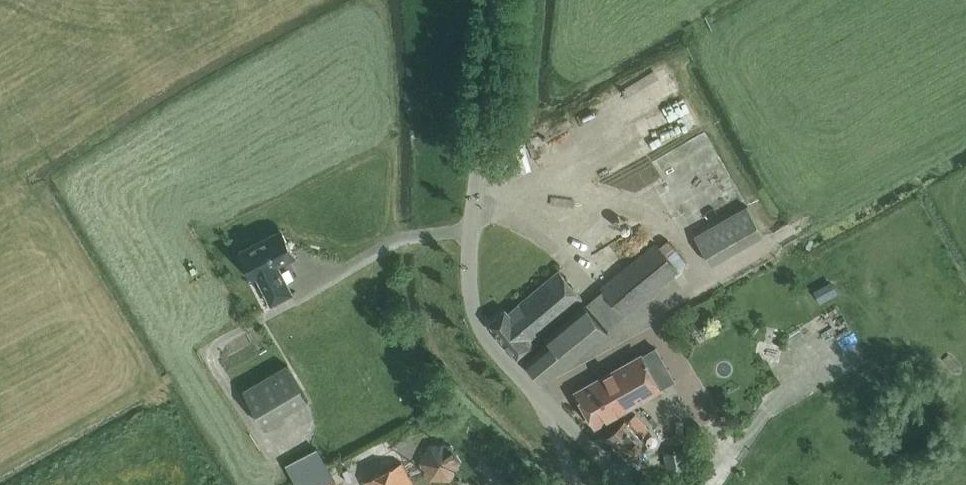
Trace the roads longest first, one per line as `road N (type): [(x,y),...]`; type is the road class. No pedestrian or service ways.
road 1 (unclassified): [(626,484),(495,349),(470,291),(467,251),(495,0)]

